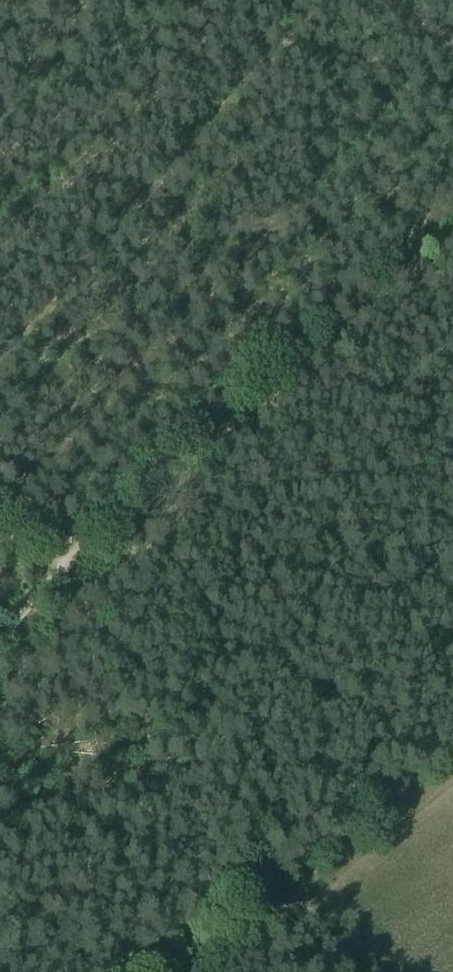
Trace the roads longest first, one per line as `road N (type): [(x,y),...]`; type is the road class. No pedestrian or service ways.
road 1 (track): [(0,661),(74,571),(452,180)]

